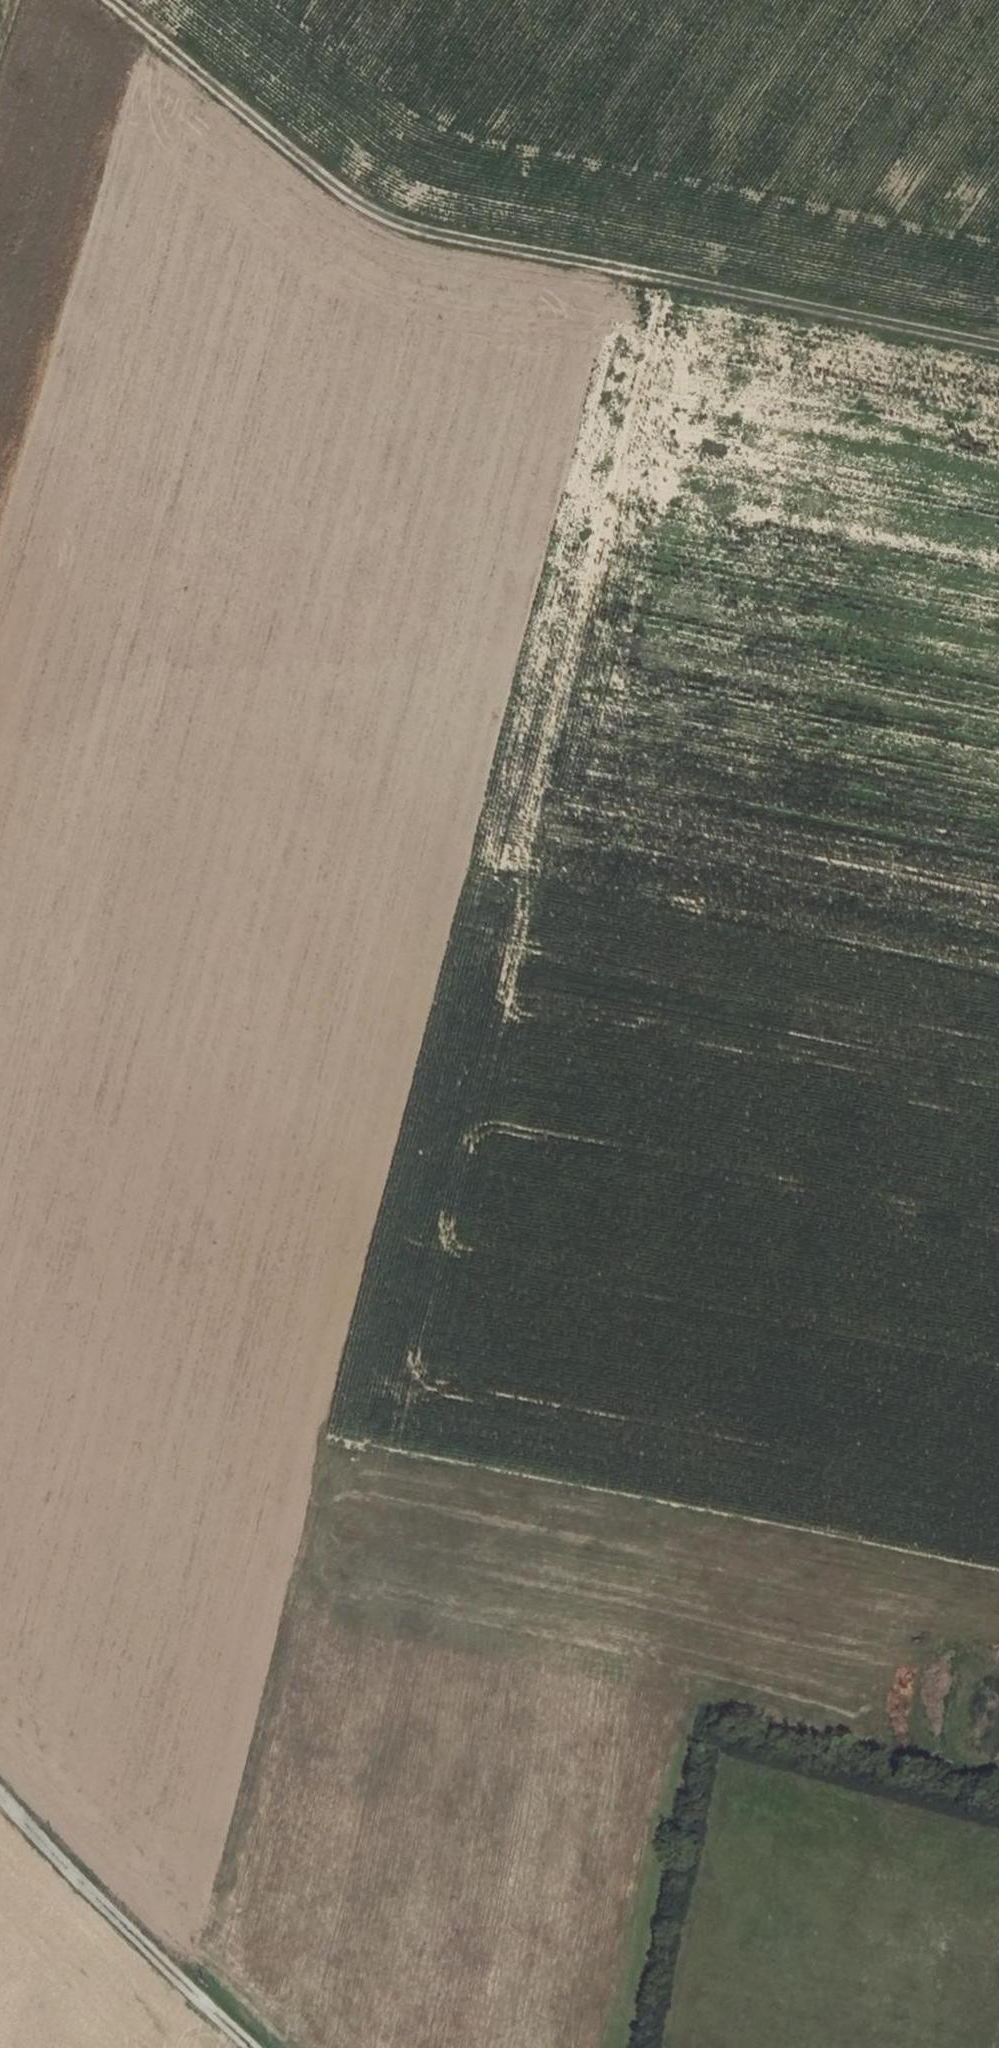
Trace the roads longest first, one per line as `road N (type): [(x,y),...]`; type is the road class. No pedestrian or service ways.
road 1 (track): [(260,2047),(0,1789)]

